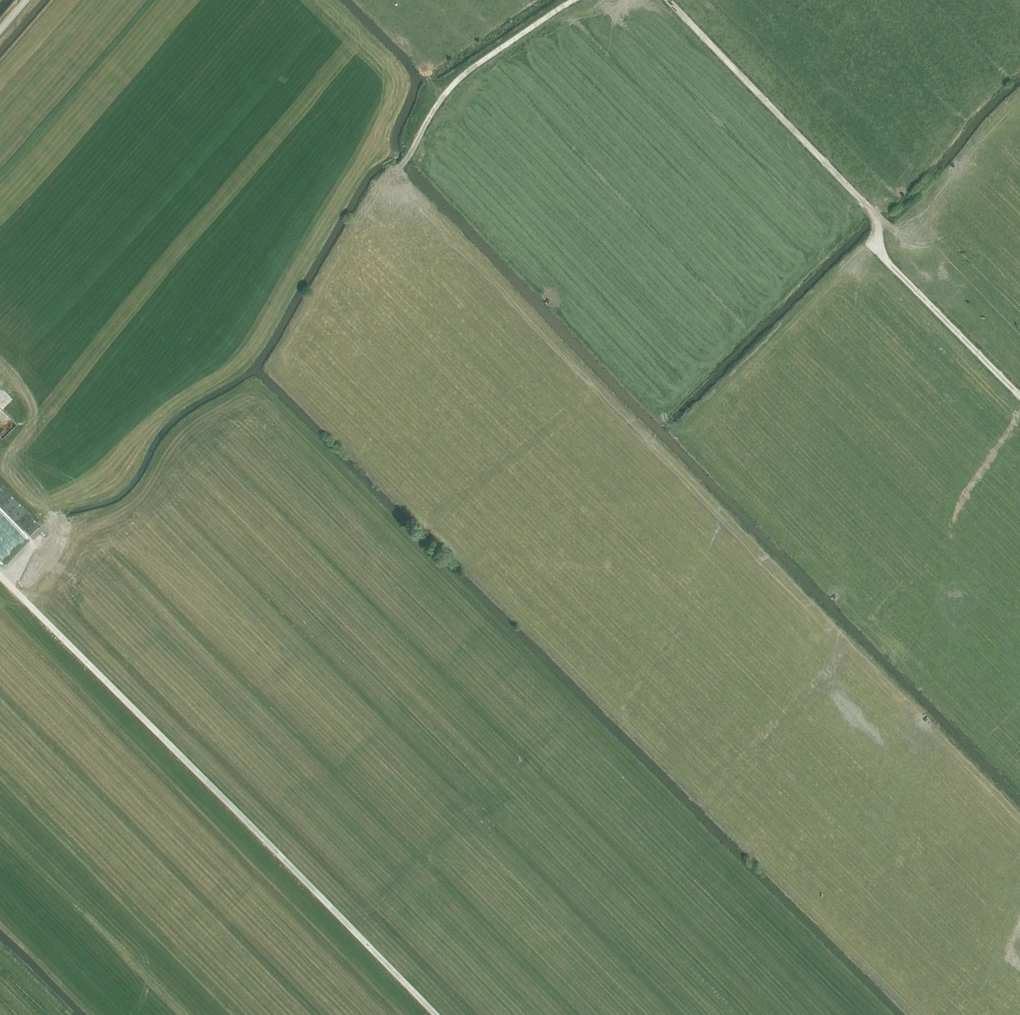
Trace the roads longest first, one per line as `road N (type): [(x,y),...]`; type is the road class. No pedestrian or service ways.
road 1 (track): [(436,1014),(0,575)]
road 2 (track): [(1019,396),(885,260),(870,209),(670,0)]

